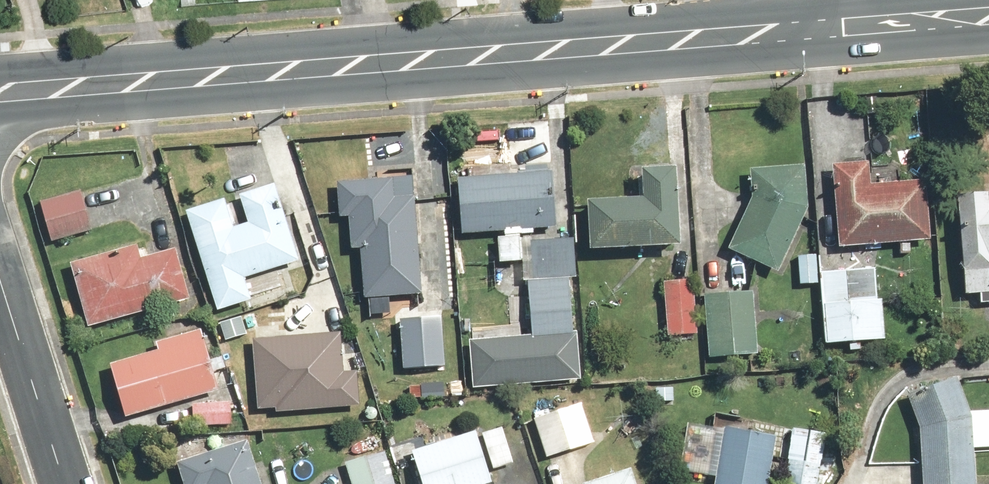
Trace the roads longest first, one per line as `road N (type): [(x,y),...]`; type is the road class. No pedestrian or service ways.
road 1 (secondary): [(0,93),(815,30)]
road 2 (residential): [(0,279),(66,483)]
road 3 (secondary): [(815,30),(988,17)]

